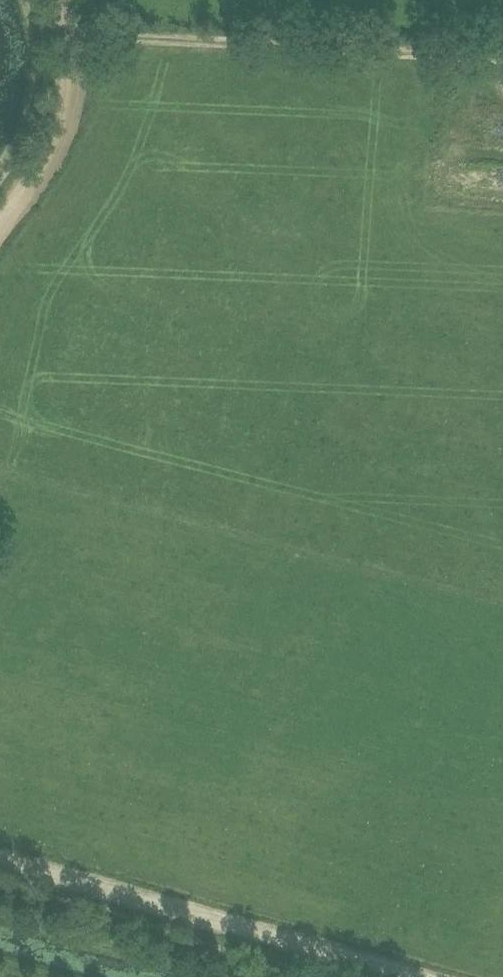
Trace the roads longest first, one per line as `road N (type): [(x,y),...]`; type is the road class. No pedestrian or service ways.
road 1 (track): [(502,61),(46,35)]
road 2 (track): [(0,861),(416,976)]
road 3 (track): [(0,223),(62,130),(68,69),(53,0)]

